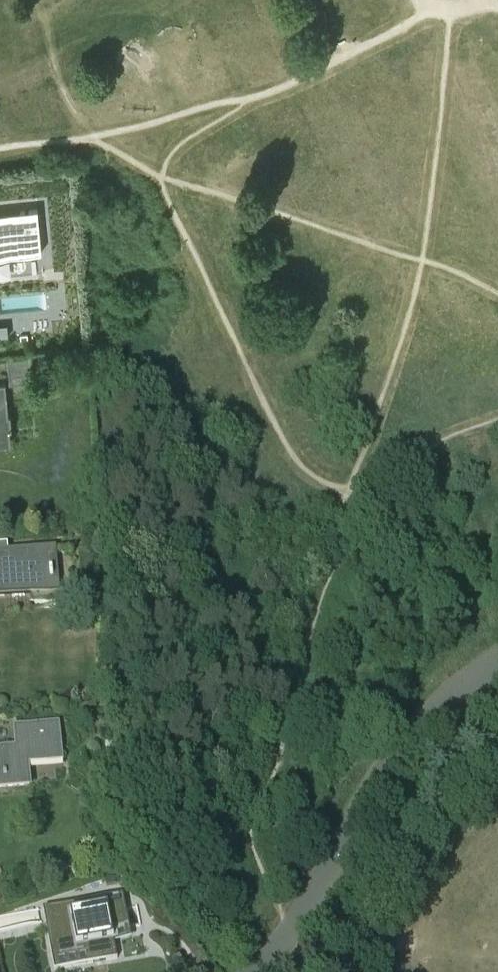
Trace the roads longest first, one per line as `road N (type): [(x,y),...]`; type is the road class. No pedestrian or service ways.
road 1 (residential): [(255,971),(289,936),(407,741),(497,660)]

